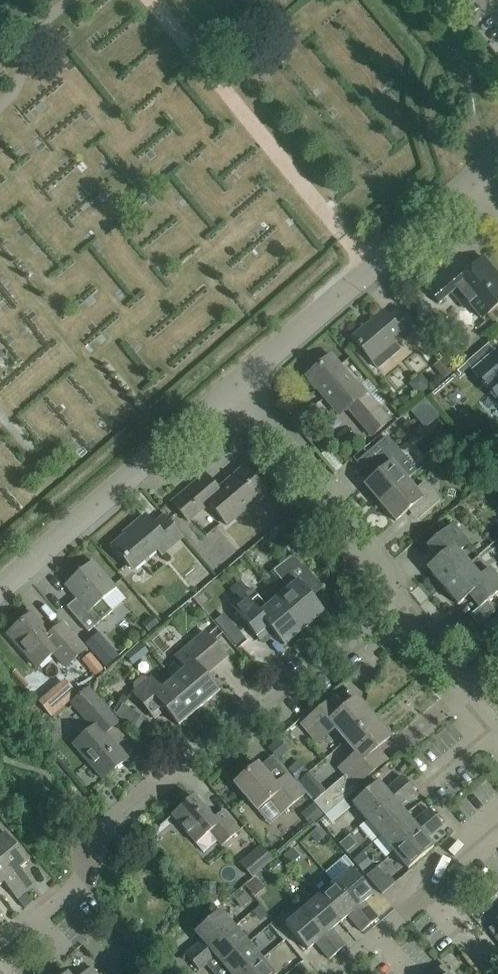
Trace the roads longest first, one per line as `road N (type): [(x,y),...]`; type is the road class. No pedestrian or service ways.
road 1 (residential): [(0,943),(95,867),(119,818),(394,604)]
road 2 (residential): [(233,385),(472,178)]
road 3 (residential): [(0,590),(233,385)]
road 4 (residential): [(394,604),(402,590),(306,476)]
road 5 (residential): [(332,973),(423,890)]

